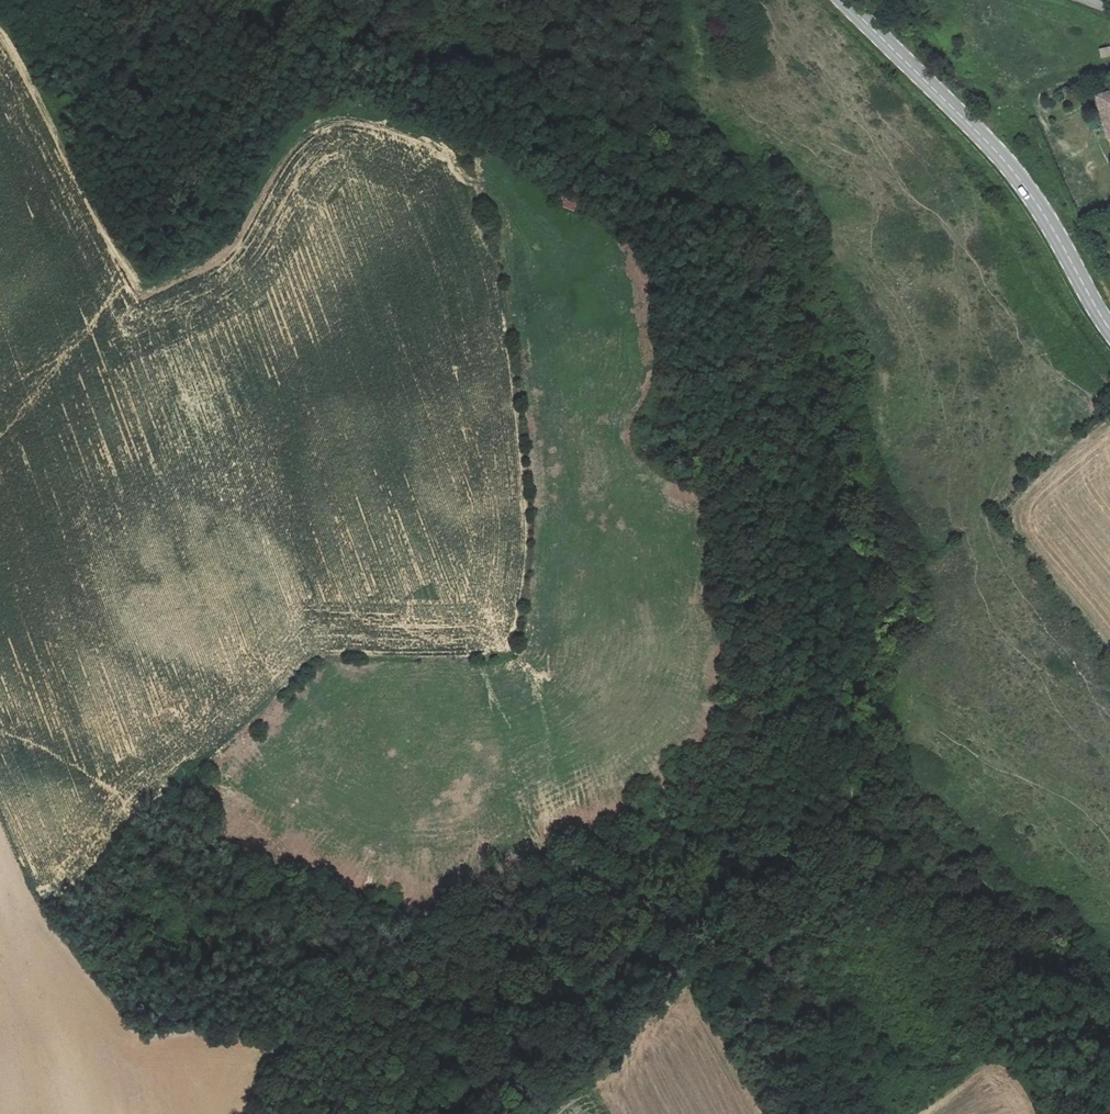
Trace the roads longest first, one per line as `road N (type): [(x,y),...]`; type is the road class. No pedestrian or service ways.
road 1 (secondary): [(844,0),(1003,159),(1109,329)]

